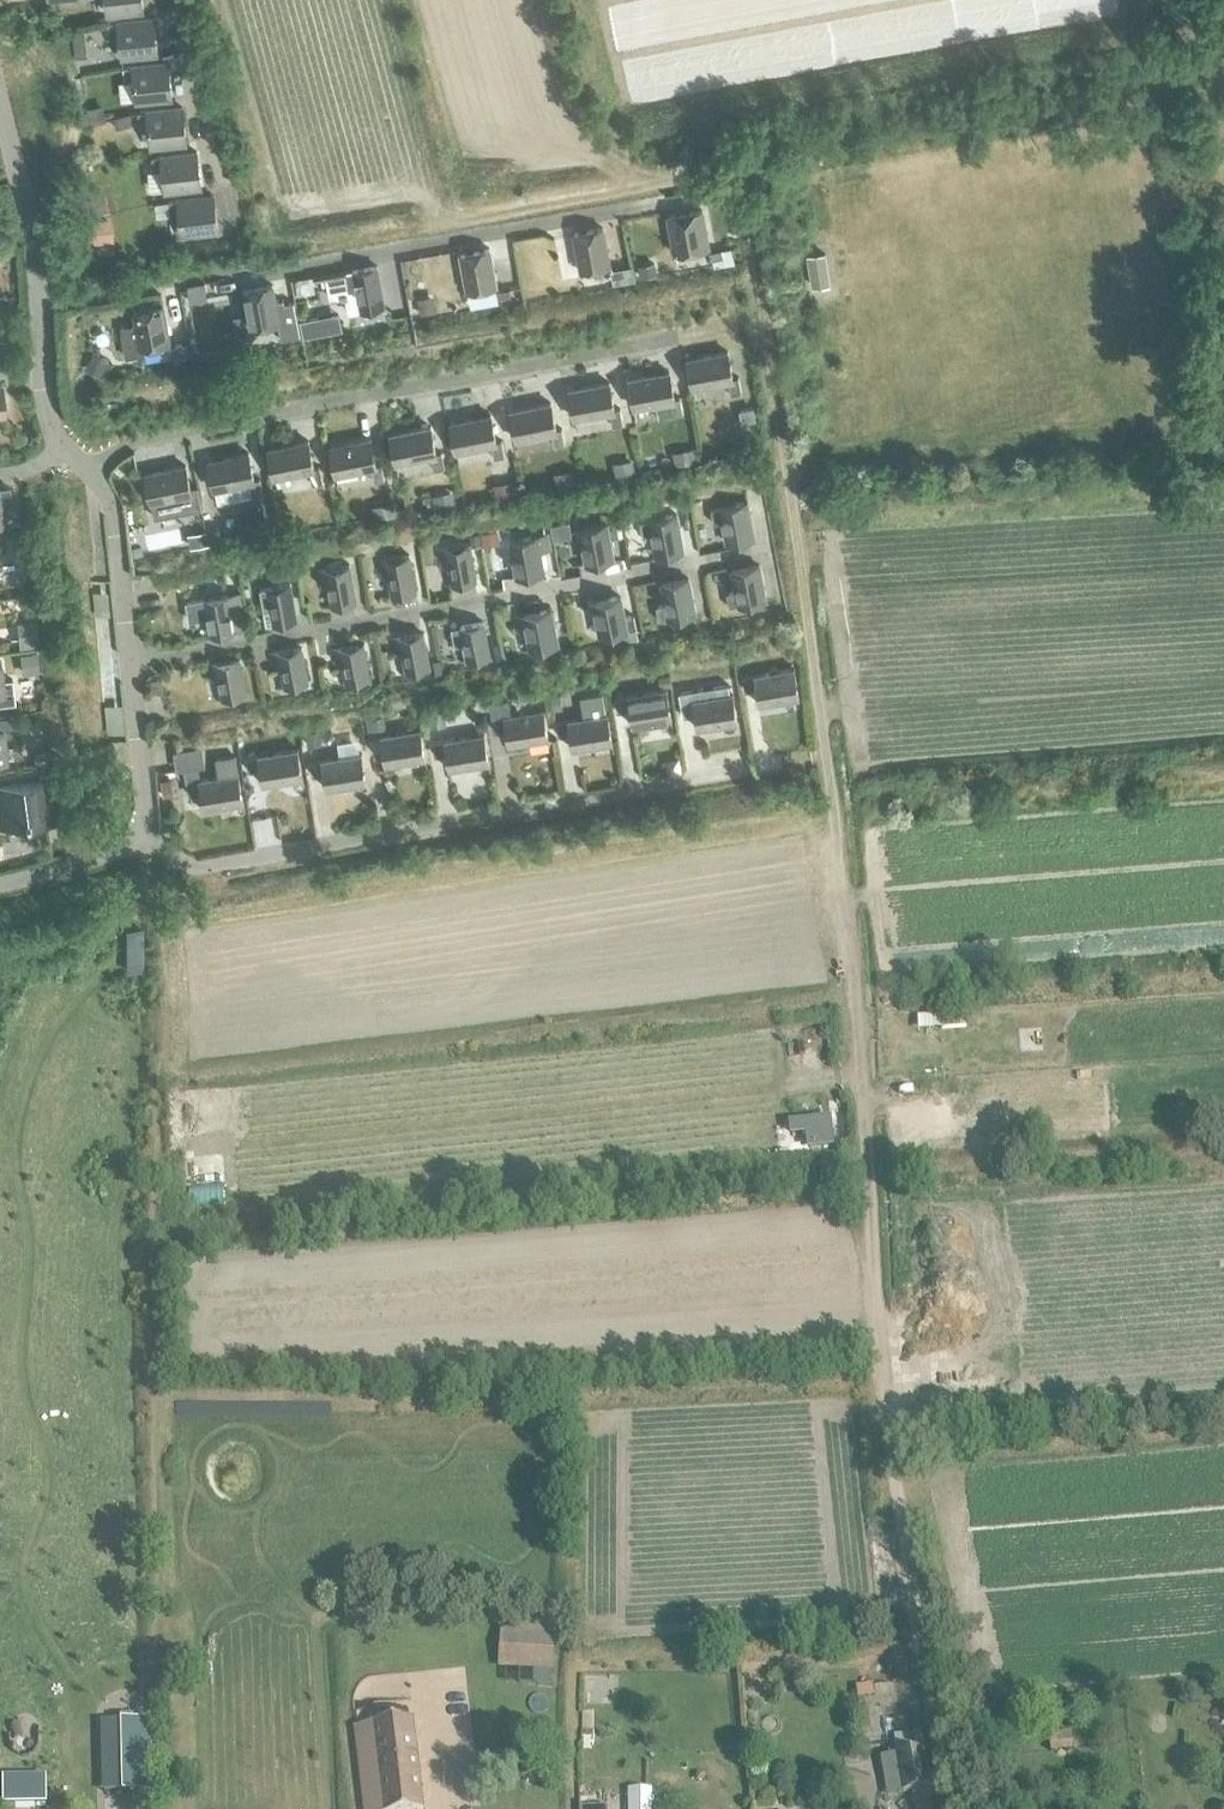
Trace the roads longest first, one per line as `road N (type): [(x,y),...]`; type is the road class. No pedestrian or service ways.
road 1 (track): [(947,1808),(883,1393),(857,1029),(757,179),(747,171),(625,189)]

